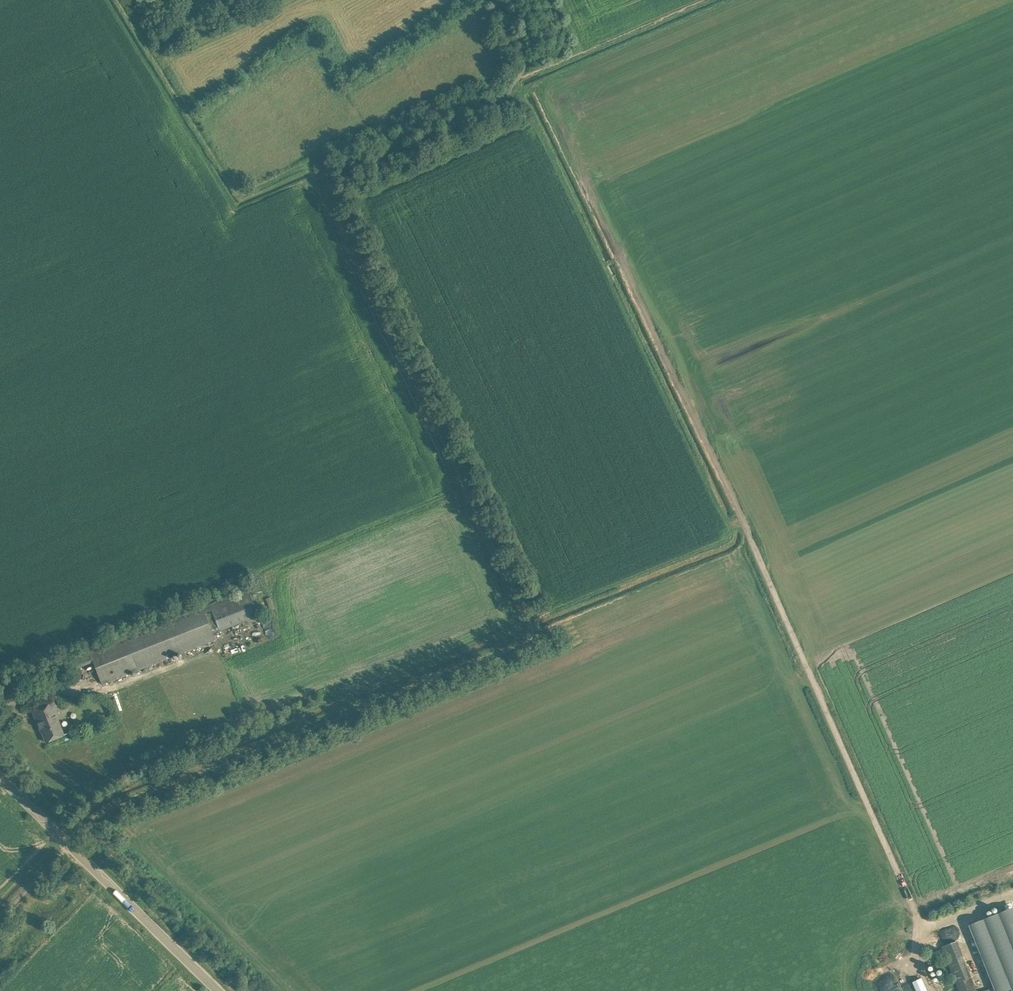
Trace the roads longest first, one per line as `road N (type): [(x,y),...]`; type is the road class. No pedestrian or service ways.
road 1 (track): [(533,633),(754,544),(531,87),(513,87)]
road 2 (unclassified): [(219,990),(0,776)]
road 3 (track): [(325,190),(311,168),(237,194),(193,122)]

